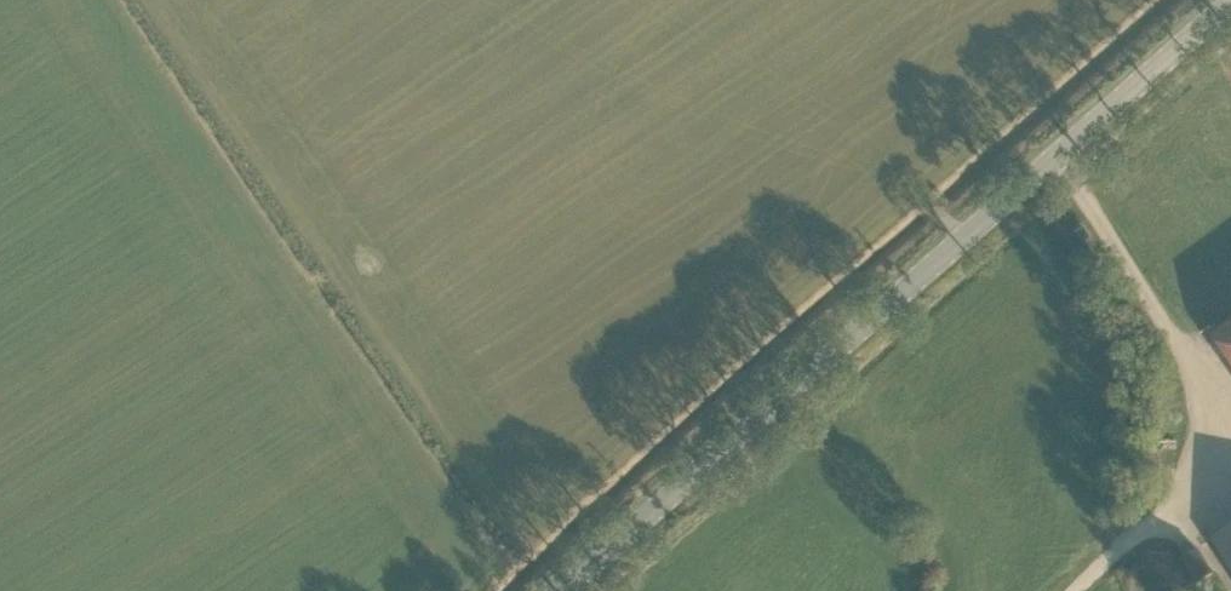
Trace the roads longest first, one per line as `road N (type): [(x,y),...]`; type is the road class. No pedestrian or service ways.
road 1 (tertiary): [(549,590),(1230,1)]

